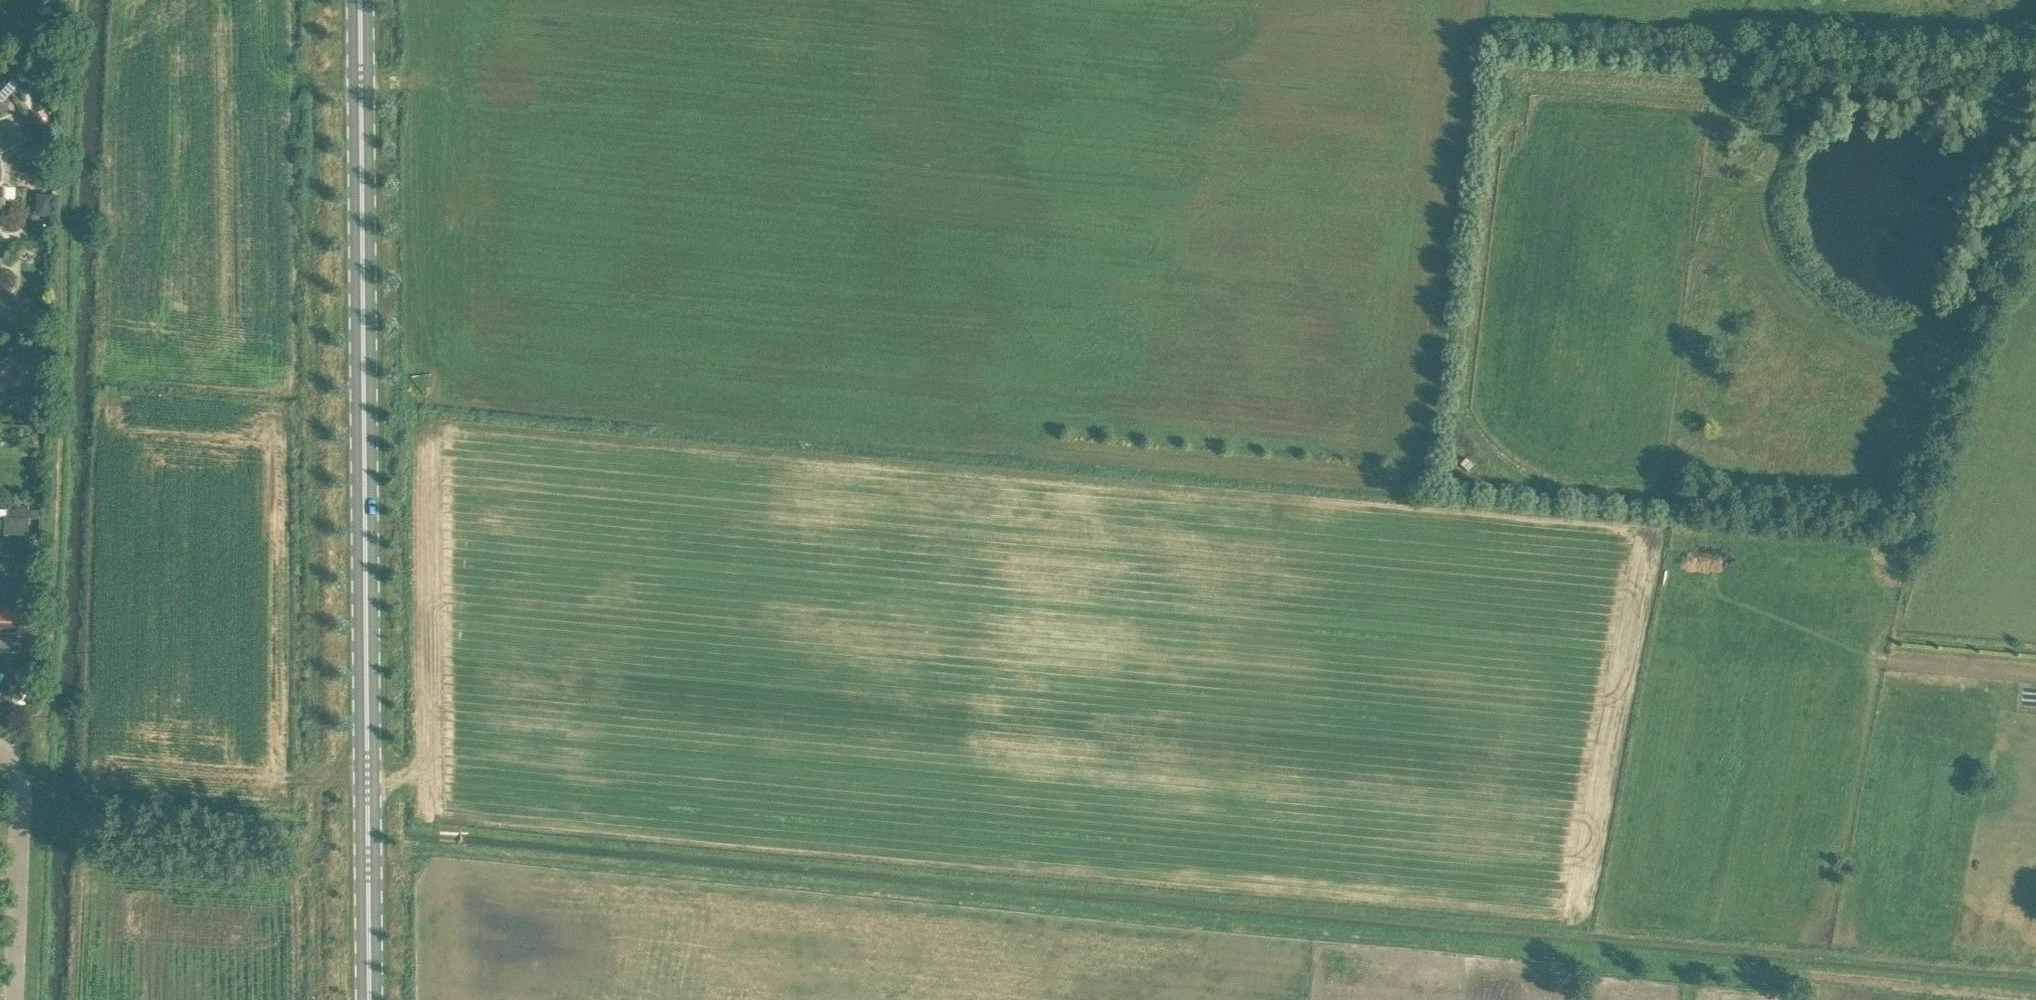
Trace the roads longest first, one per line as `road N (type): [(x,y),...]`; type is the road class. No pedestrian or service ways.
road 1 (secondary): [(373,999),(359,0)]
road 2 (residential): [(13,999),(20,781),(0,760)]

